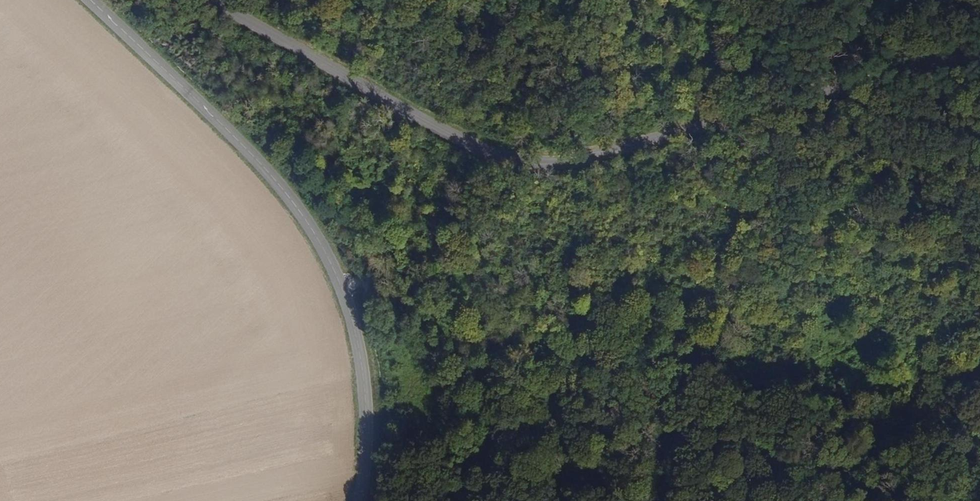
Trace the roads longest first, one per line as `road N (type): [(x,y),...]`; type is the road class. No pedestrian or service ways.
road 1 (unclassified): [(979,45),(559,164),(510,164),(213,0)]
road 2 (tertiary): [(362,500),(369,432),(358,332),(316,235),(280,185),(88,0)]
road 3 (track): [(979,483),(721,417),(549,399),(522,500)]
road 4 (track): [(334,269),(549,399)]

